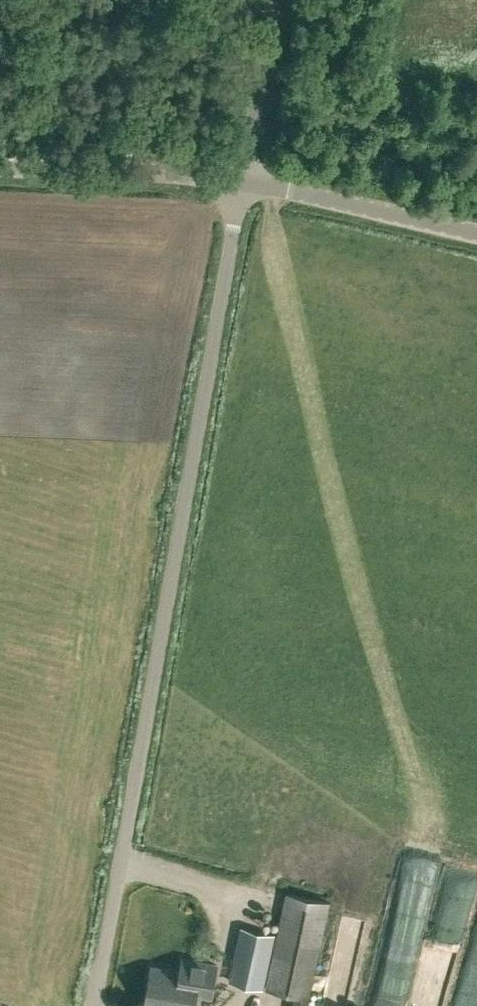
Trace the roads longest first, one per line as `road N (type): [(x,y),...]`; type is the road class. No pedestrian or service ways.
road 1 (unclassified): [(95,1005),(245,179)]
road 2 (unclassified): [(245,179),(0,166)]
road 3 (unclassified): [(476,232),(245,179)]
road 4 (unclassified): [(245,179),(276,0)]

